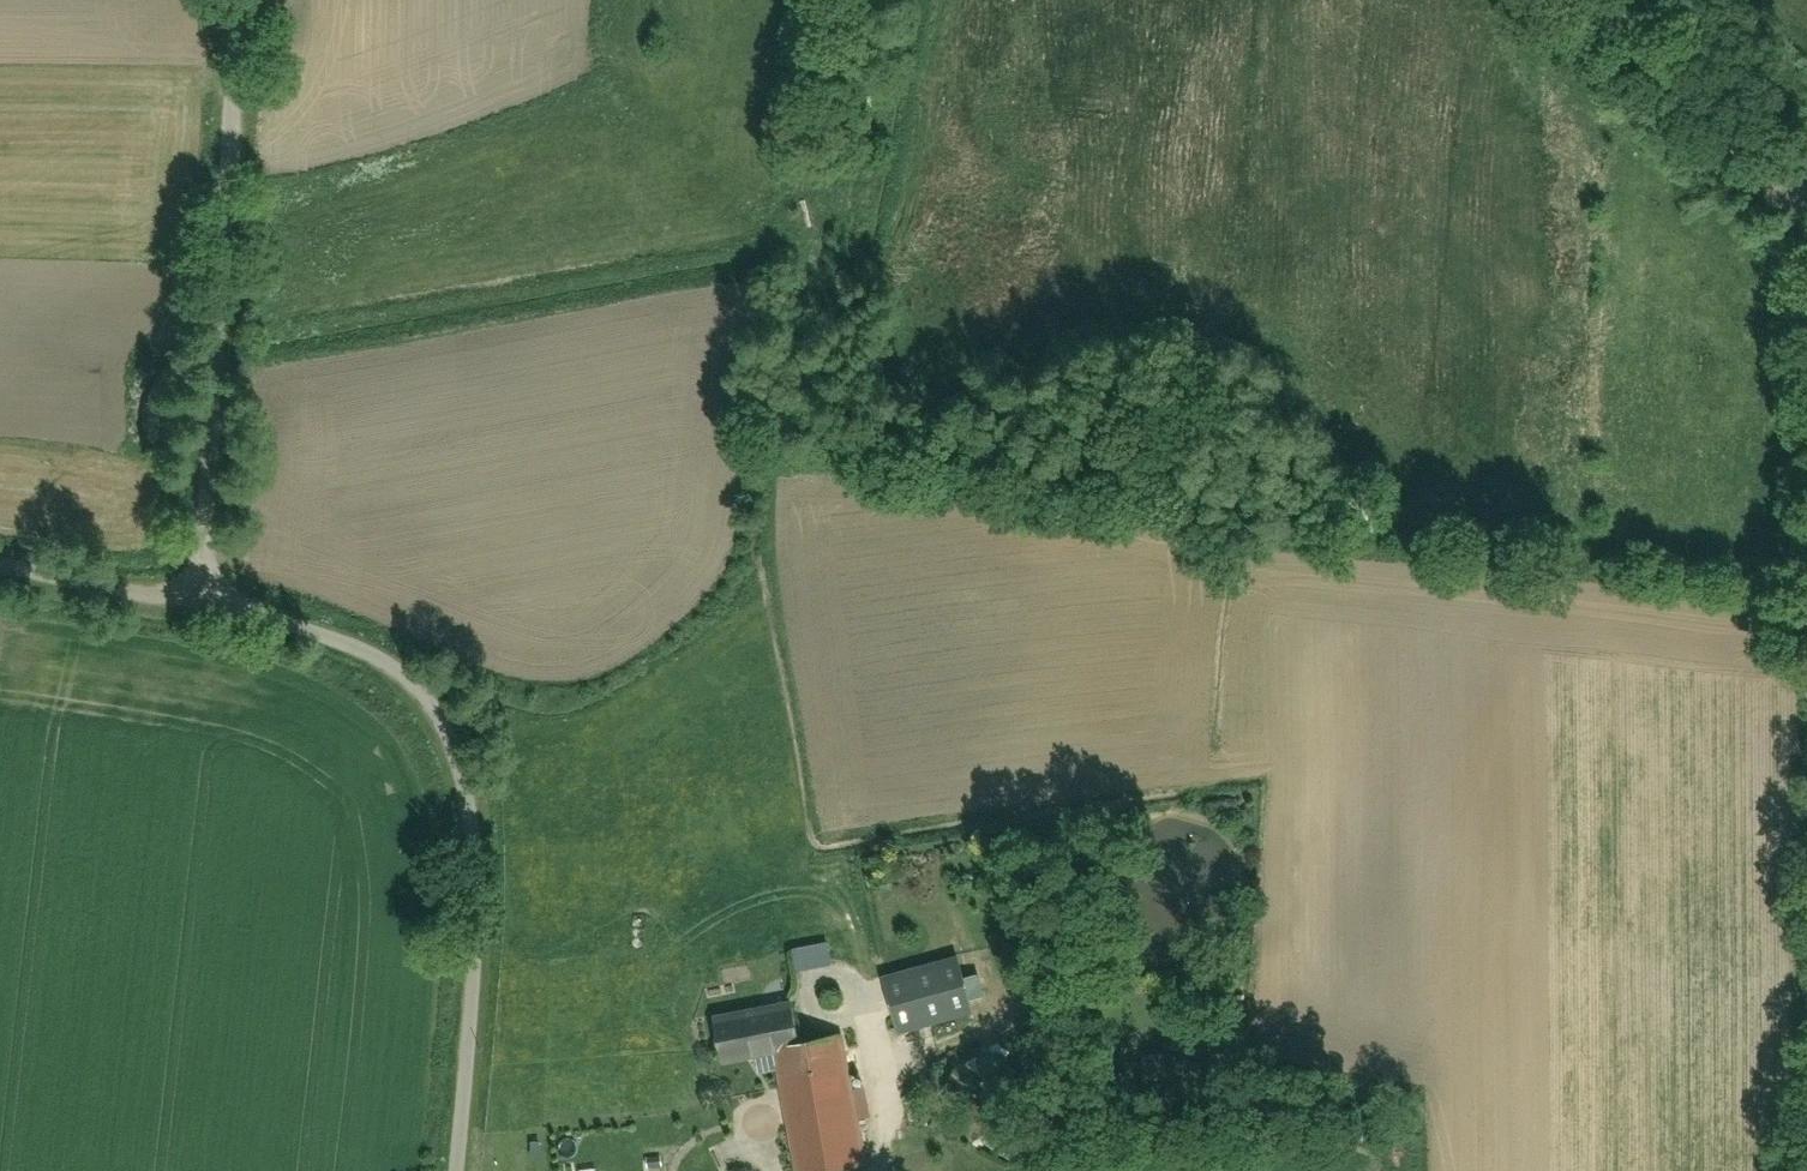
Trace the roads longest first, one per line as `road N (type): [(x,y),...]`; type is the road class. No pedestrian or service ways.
road 1 (residential): [(453,1170),(472,869),(446,750),(428,715),(359,645),(203,601)]
road 2 (residential): [(238,0),(203,601)]
road 3 (residential): [(1806,222),(1593,0)]
road 4 (residential): [(203,601),(0,566)]

